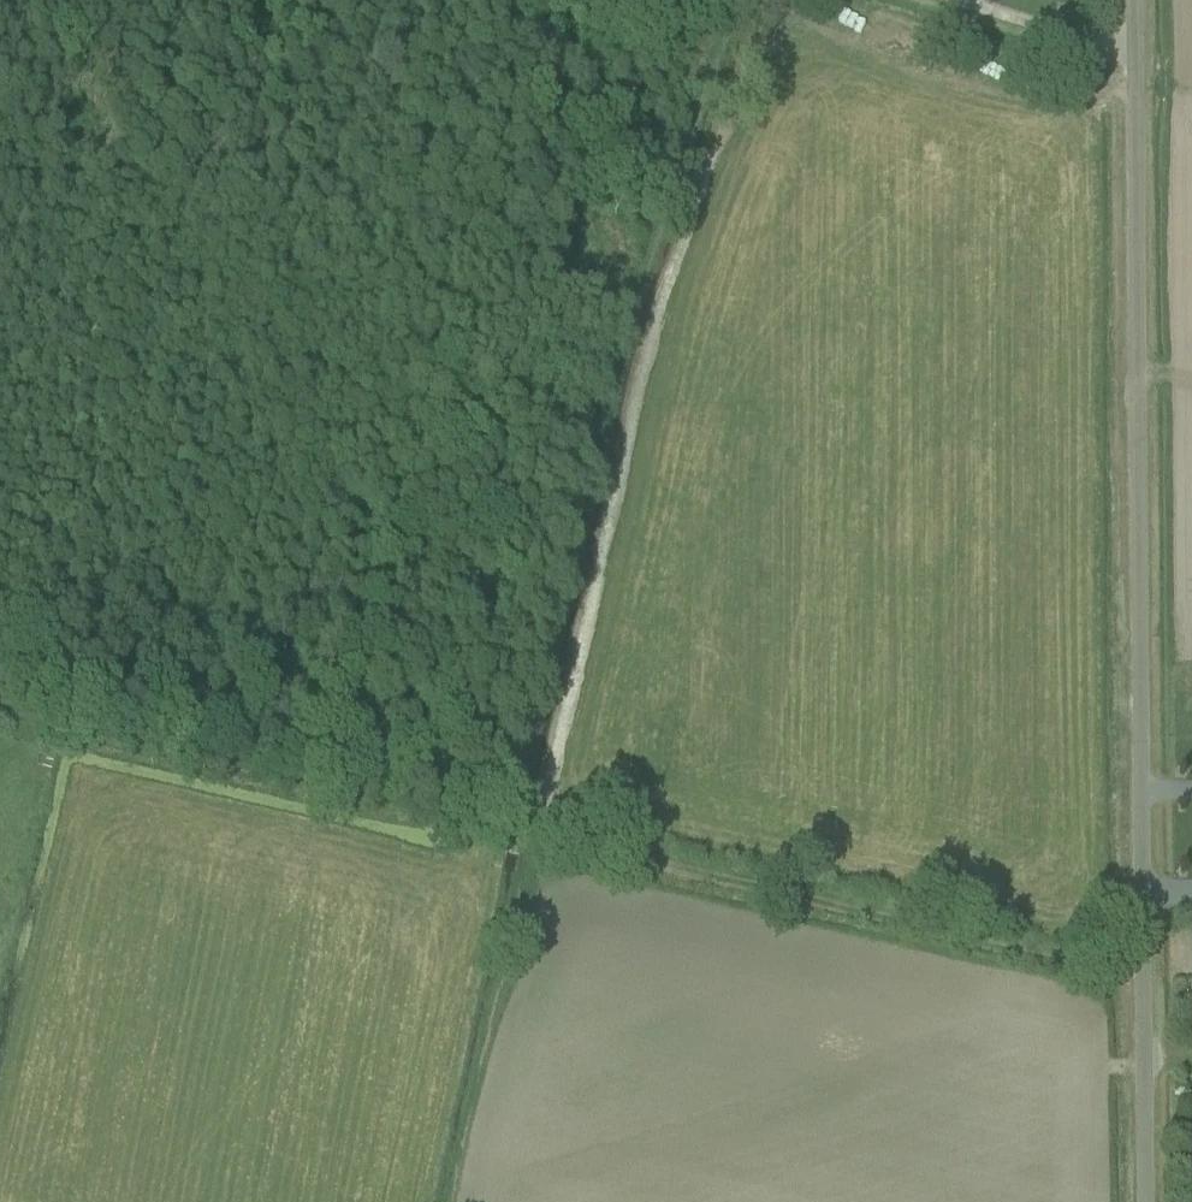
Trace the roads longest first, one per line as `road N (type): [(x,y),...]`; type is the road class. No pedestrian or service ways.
road 1 (unclassified): [(1144,1201),(1130,0)]
road 2 (track): [(1141,971),(0,717)]

